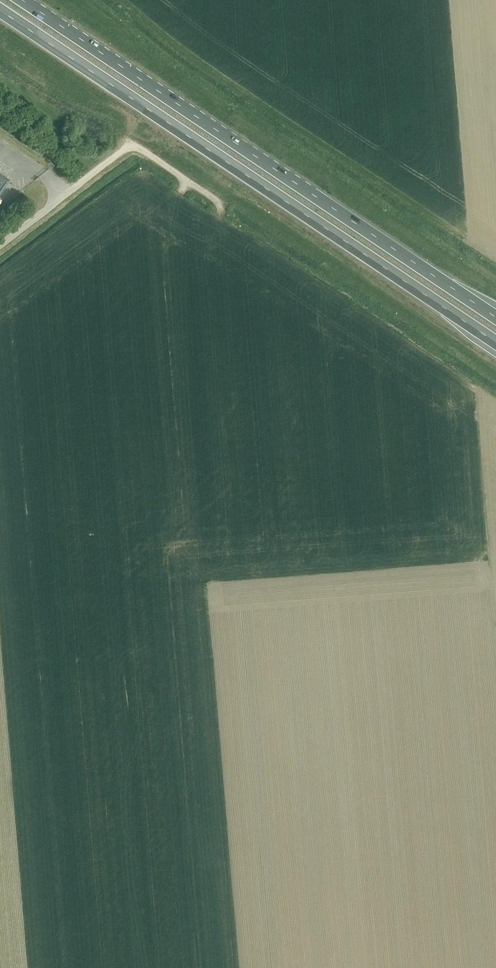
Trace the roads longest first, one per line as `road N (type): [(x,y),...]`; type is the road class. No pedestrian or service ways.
road 1 (trunk): [(0,13),(495,345)]
road 2 (trunk): [(495,316),(22,0)]

